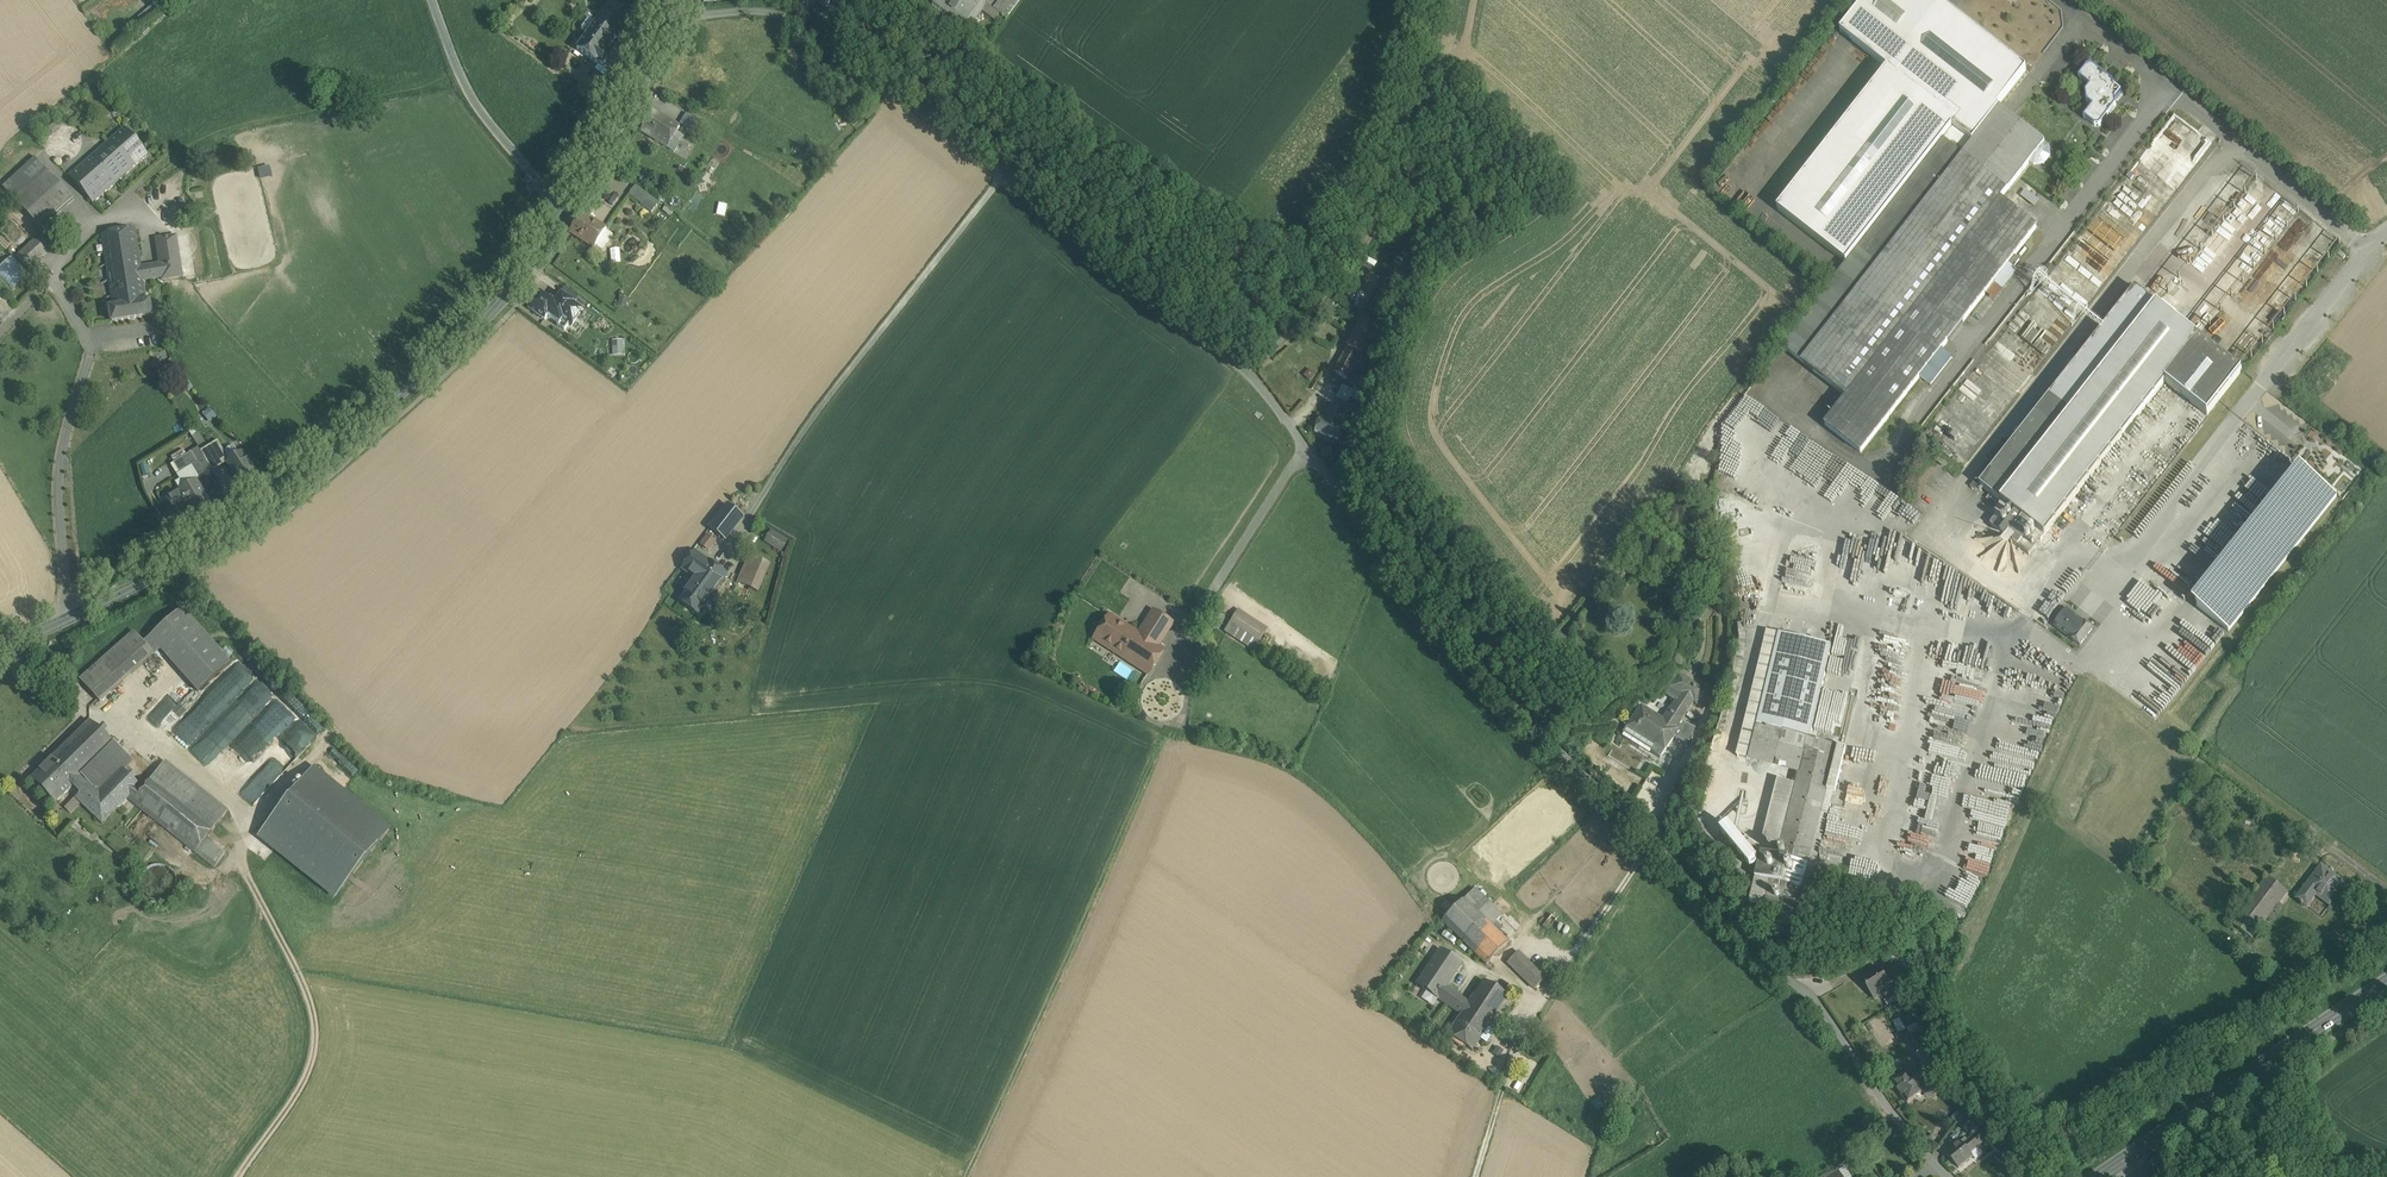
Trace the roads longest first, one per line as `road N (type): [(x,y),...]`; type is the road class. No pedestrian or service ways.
road 1 (residential): [(676,13),(791,18),(1004,171),(1124,280),(1255,380),(1397,568),(1549,741),(1820,1010),(1908,1135),(1949,1176)]
road 2 (tertiary): [(0,650),(180,564),(298,486),(489,313),(564,209)]
road 3 (unclassified): [(2386,890),(2045,630)]
road 4 (unclassified): [(2368,248),(2062,0)]
road 5 (unclassified): [(2131,549),(2368,248)]
road 6 (primary): [(2386,983),(2097,1176)]
road 7 (track): [(240,1176),(305,1084),(317,1037),(297,969),(243,870)]
road 8 (residential): [(564,209),(476,108),(431,0)]
road 9 (tertiary): [(564,209),(635,99),(676,13)]

